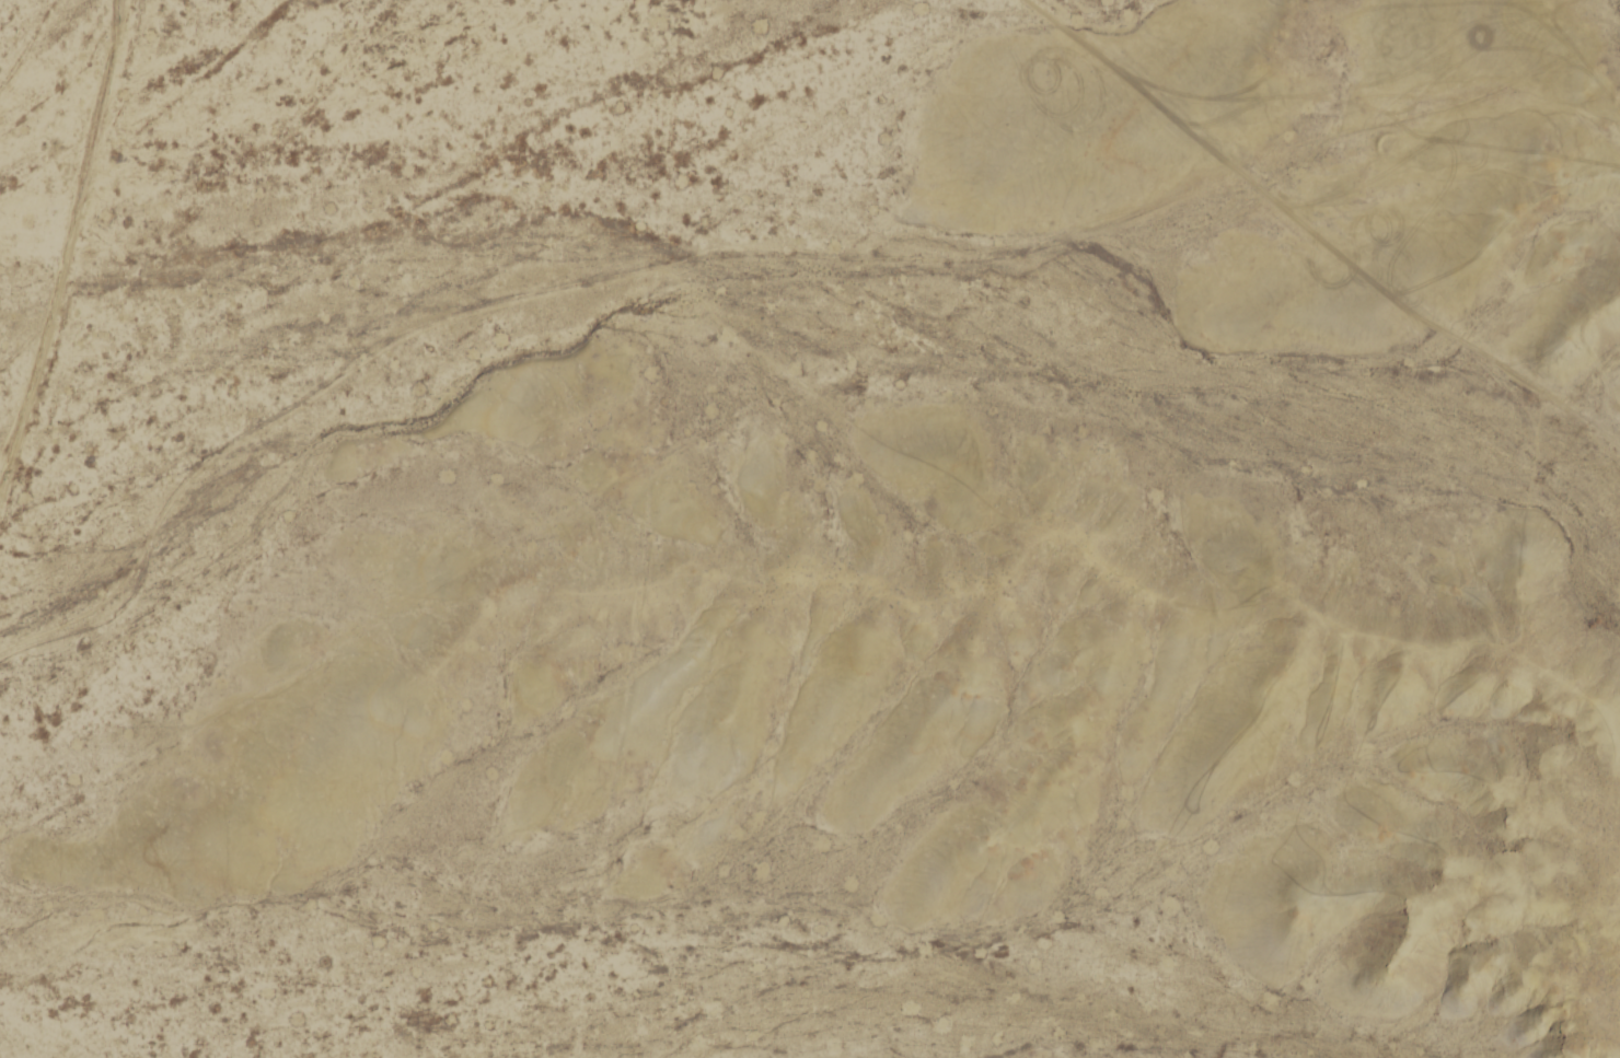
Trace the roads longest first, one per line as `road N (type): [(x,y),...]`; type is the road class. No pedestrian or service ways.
road 1 (track): [(0,512),(140,330),(195,128),(213,0)]

